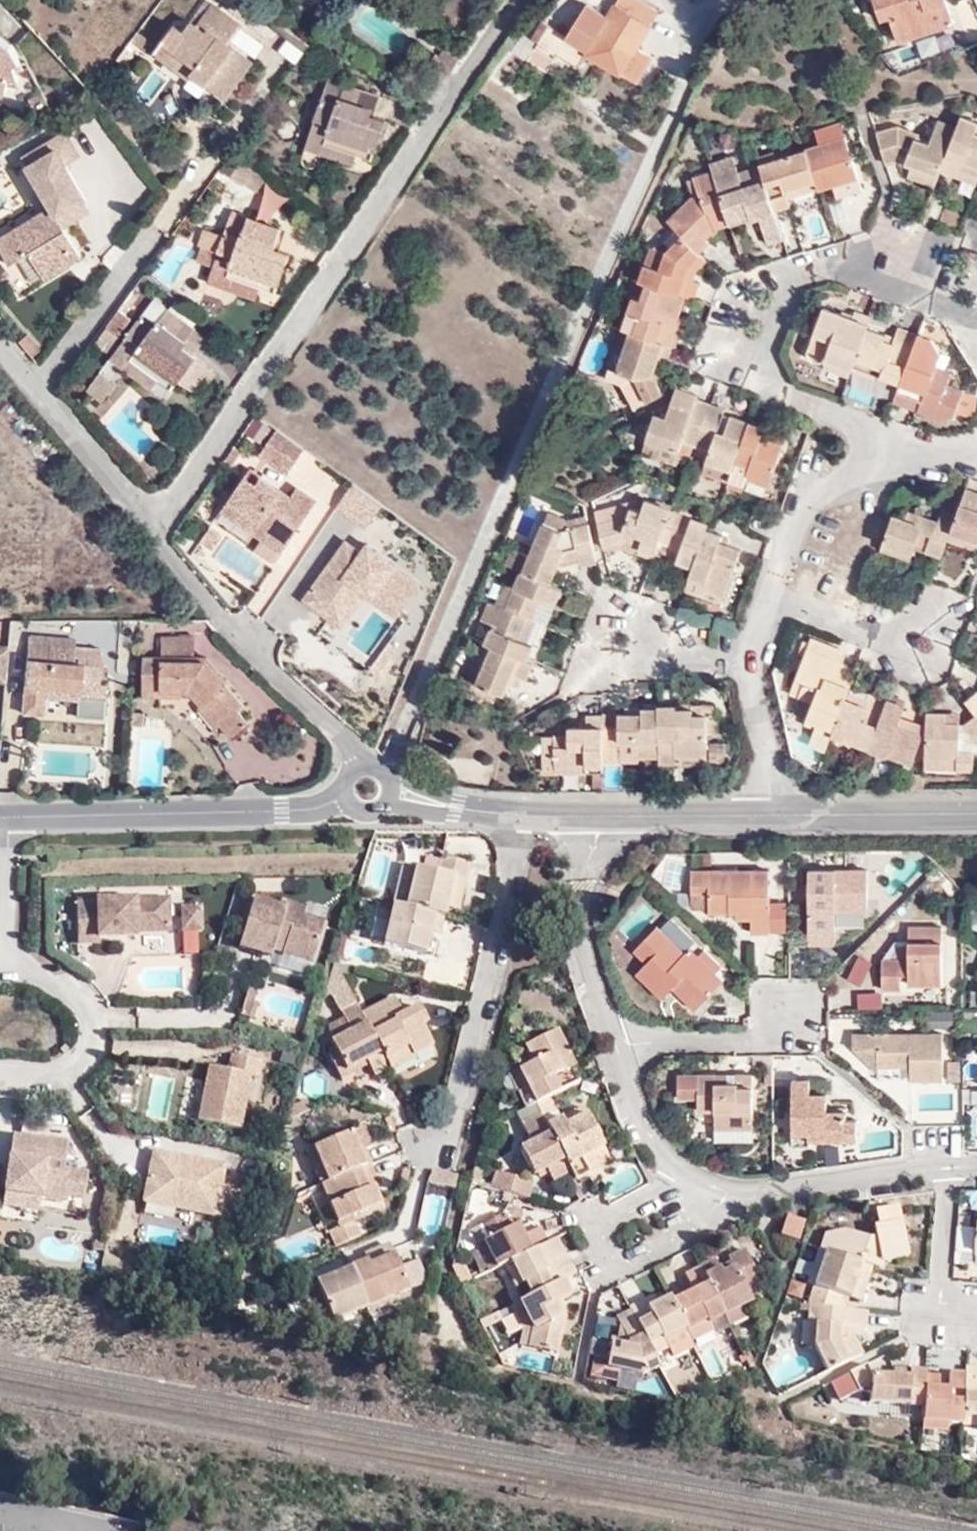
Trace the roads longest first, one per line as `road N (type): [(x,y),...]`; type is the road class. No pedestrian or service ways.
road 1 (residential): [(154,527),(519,0)]
road 2 (residential): [(870,456),(847,423),(785,393),(763,363),(782,288),(827,263),(976,304)]
road 3 (residential): [(32,387),(264,87)]
road 4 (residential): [(518,815),(454,1142),(422,1147)]
road 5 (tertiary): [(344,799),(282,812),(7,817)]
road 6 (residential): [(361,766),(341,734),(166,557),(154,527)]
road 7 (residential): [(681,1170),(670,1185),(590,1219),(617,1270),(693,1238),(714,1215),(723,1190)]
road 8 (residential): [(595,817),(584,881),(585,936),(619,1045)]
road 9 (residential): [(723,1190),(782,1193),(951,1174)]
road 10 (residential): [(619,1045),(790,1038),(790,1005)]
road 11 (tertiary): [(976,813),(772,815)]
road 12 (residential): [(0,1075),(60,1071),(91,1054),(94,1024),(82,1002),(43,975)]
road 13 (residential): [(769,600),(894,642),(952,622)]
road 14 (residential): [(769,600),(802,501),(870,456)]
road 15 (residential): [(154,527),(32,387)]
road 16 (tertiary): [(772,815),(595,817)]
road 17 (residential): [(951,1174),(943,1311),(976,1312)]
road 18 (residential): [(772,815),(754,648)]
road 19 (residential): [(754,648),(603,642)]
road 20 (residential): [(619,1045),(643,1126),(681,1170)]

